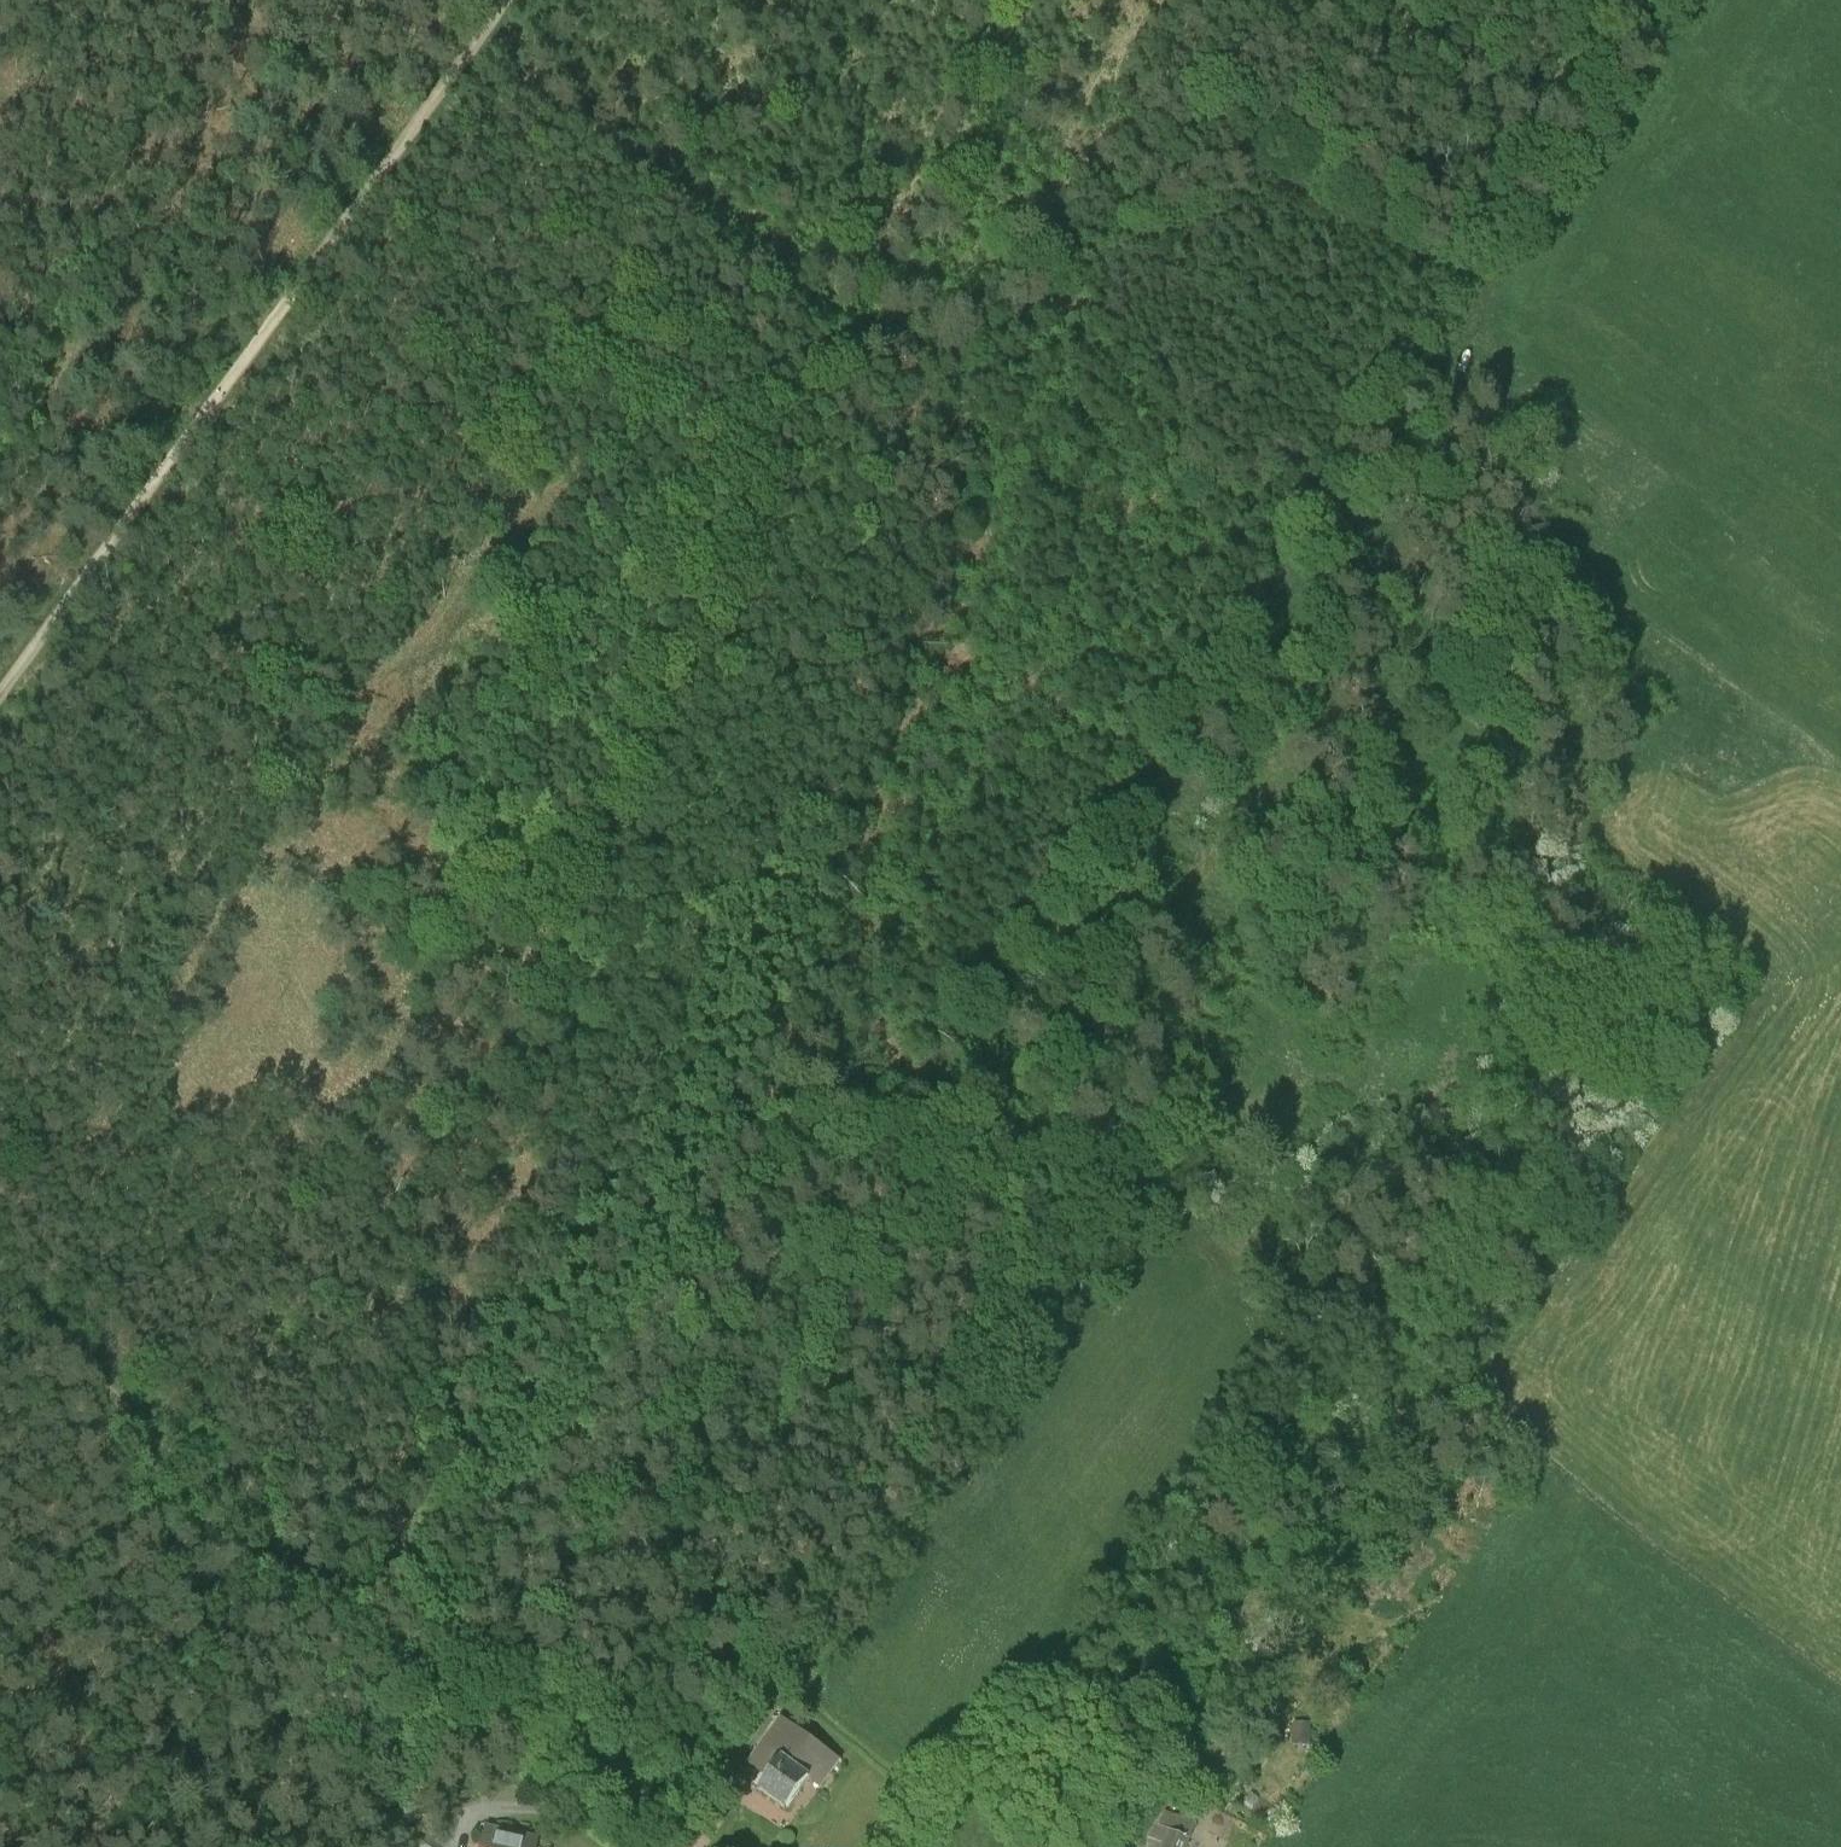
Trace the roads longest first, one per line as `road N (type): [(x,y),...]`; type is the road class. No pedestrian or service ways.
road 1 (track): [(0,1273),(215,1510),(394,1668),(493,1723),(641,1846)]
road 2 (track): [(0,693),(506,0)]

